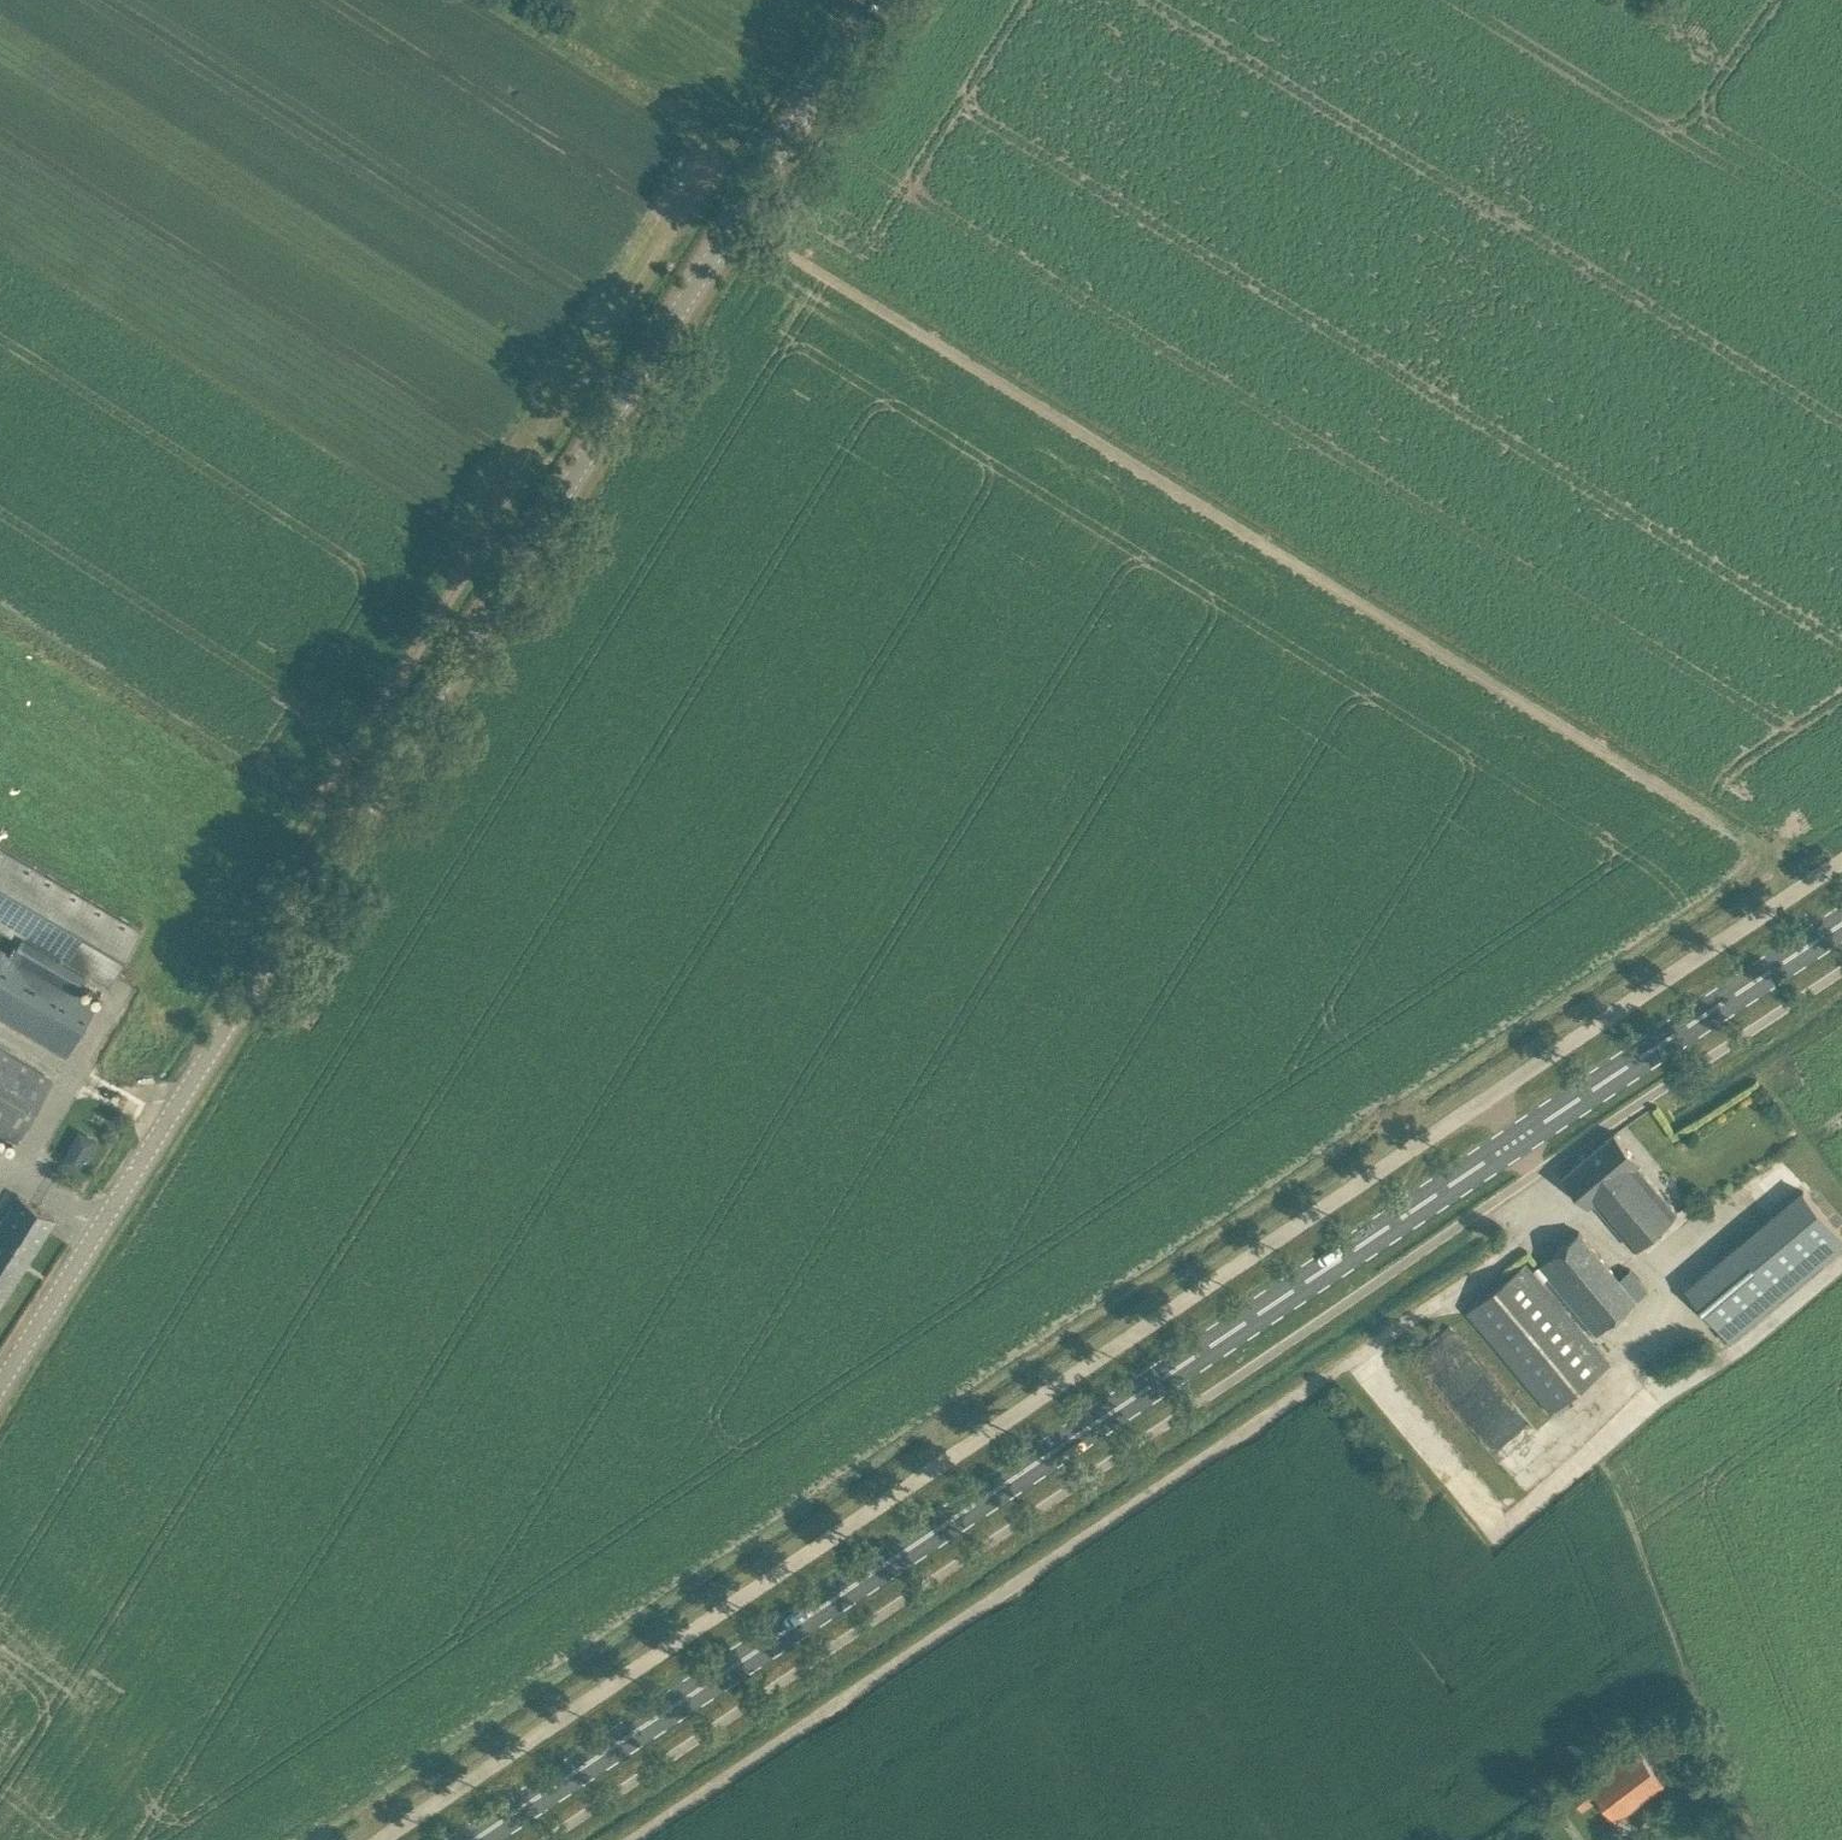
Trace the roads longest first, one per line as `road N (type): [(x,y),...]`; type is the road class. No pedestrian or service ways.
road 1 (unclassified): [(379,1839),(1841,858)]
road 2 (primary): [(473,1839),(1841,925)]
road 3 (unclassified): [(0,1386),(874,0)]

